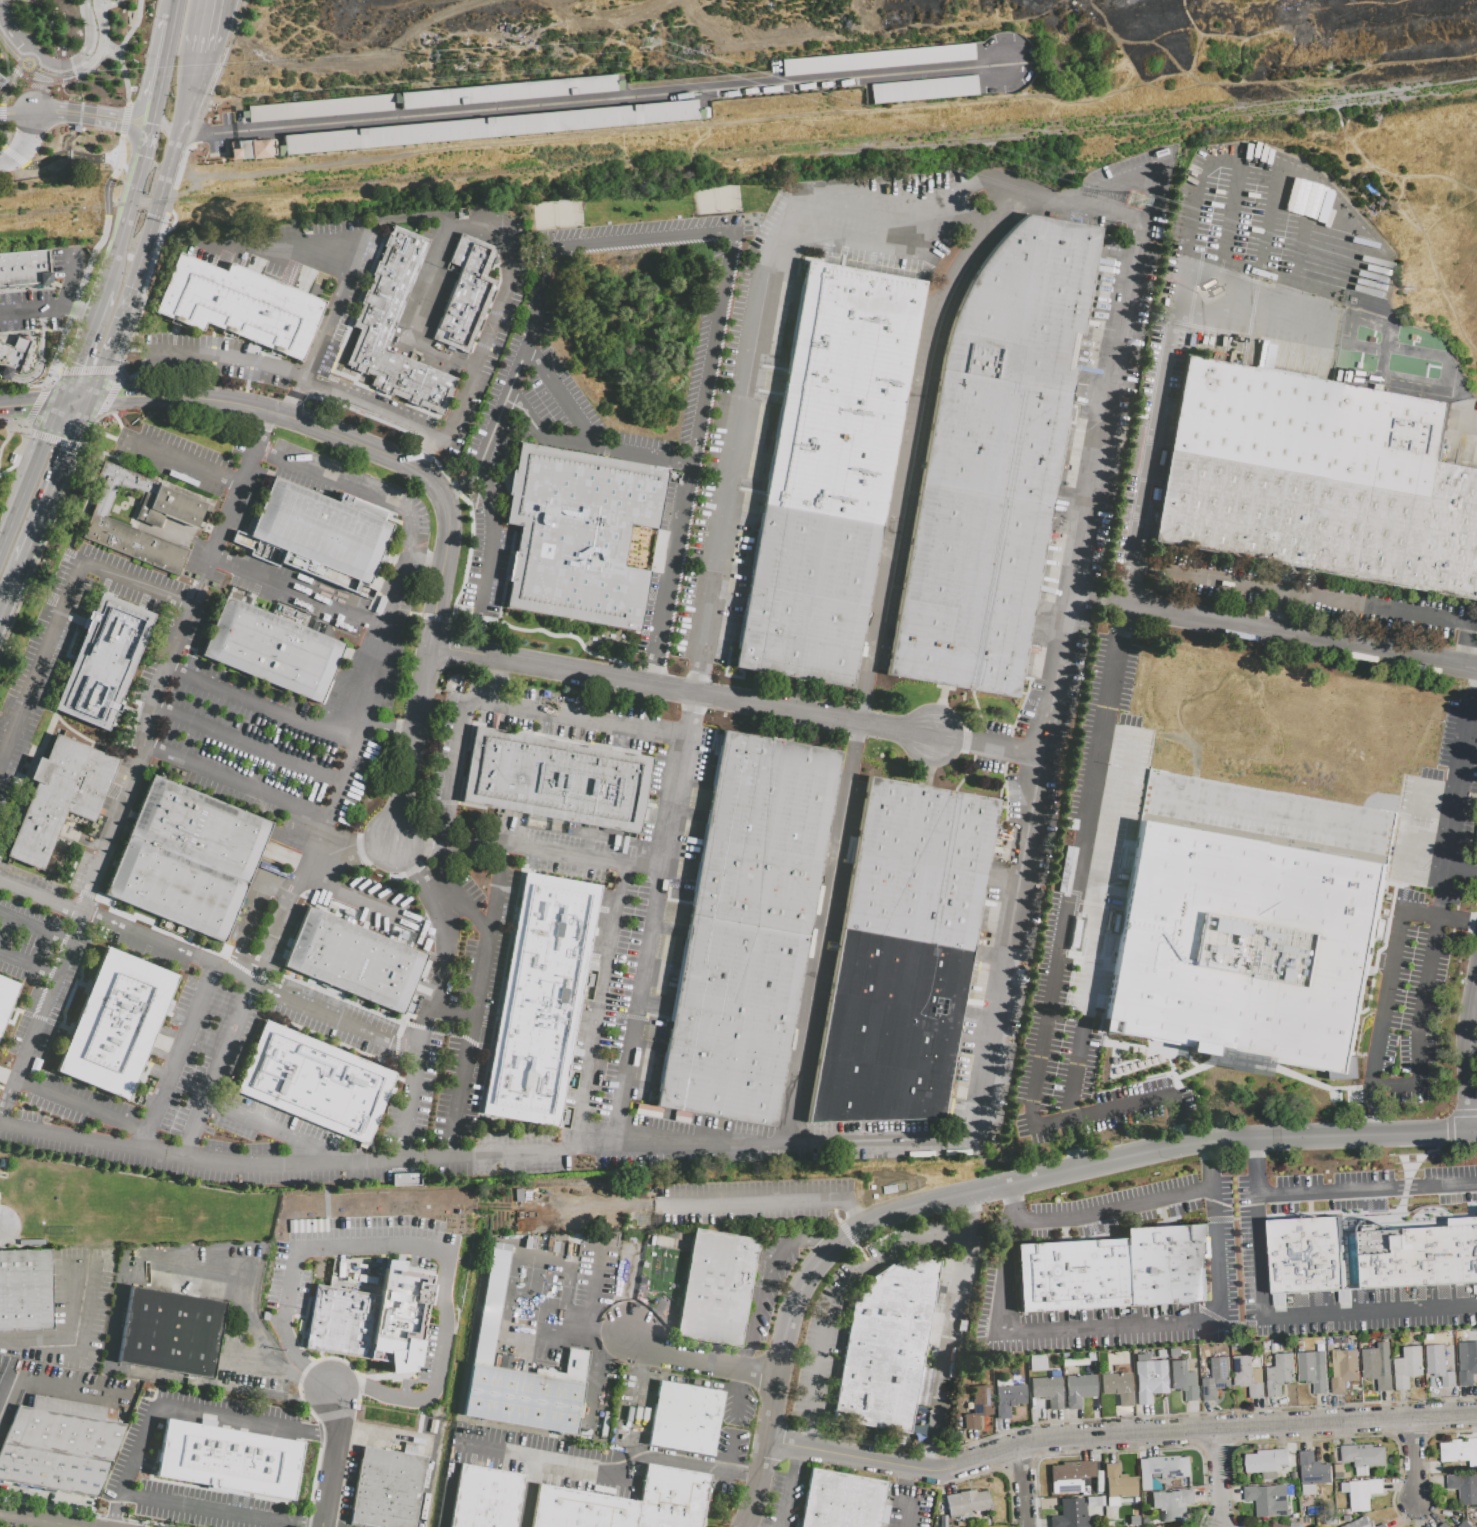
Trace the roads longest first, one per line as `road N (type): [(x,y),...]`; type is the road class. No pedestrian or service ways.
road 1 (tertiary): [(743,1526),(759,1491),(792,1306),(813,1264),(860,1224),(1182,1146),(1473,1135)]
road 2 (residential): [(92,399),(244,406),(421,472),(441,497),(447,534),(430,647)]
road 3 (residential): [(430,647),(933,737)]
road 4 (residential): [(767,1442),(929,1475),(1044,1440),(1214,1429)]
road 5 (residential): [(1476,667),(1126,608)]
road 6 (residential): [(1214,1429),(1476,1415)]
road 7 (residential): [(430,647),(396,843)]
road 8 (primary): [(23,567),(92,399)]
road 9 (primary): [(106,358),(160,201)]
road 10 (primary): [(62,401),(0,553)]
road 11 (residential): [(630,1334),(657,1354),(778,1377)]
road 12 (residential): [(322,1526),(340,1418),(331,1391)]
road 13 (residential): [(1476,1006),(1469,1054),(1473,1135)]
road 14 (primary): [(106,287),(62,401)]

